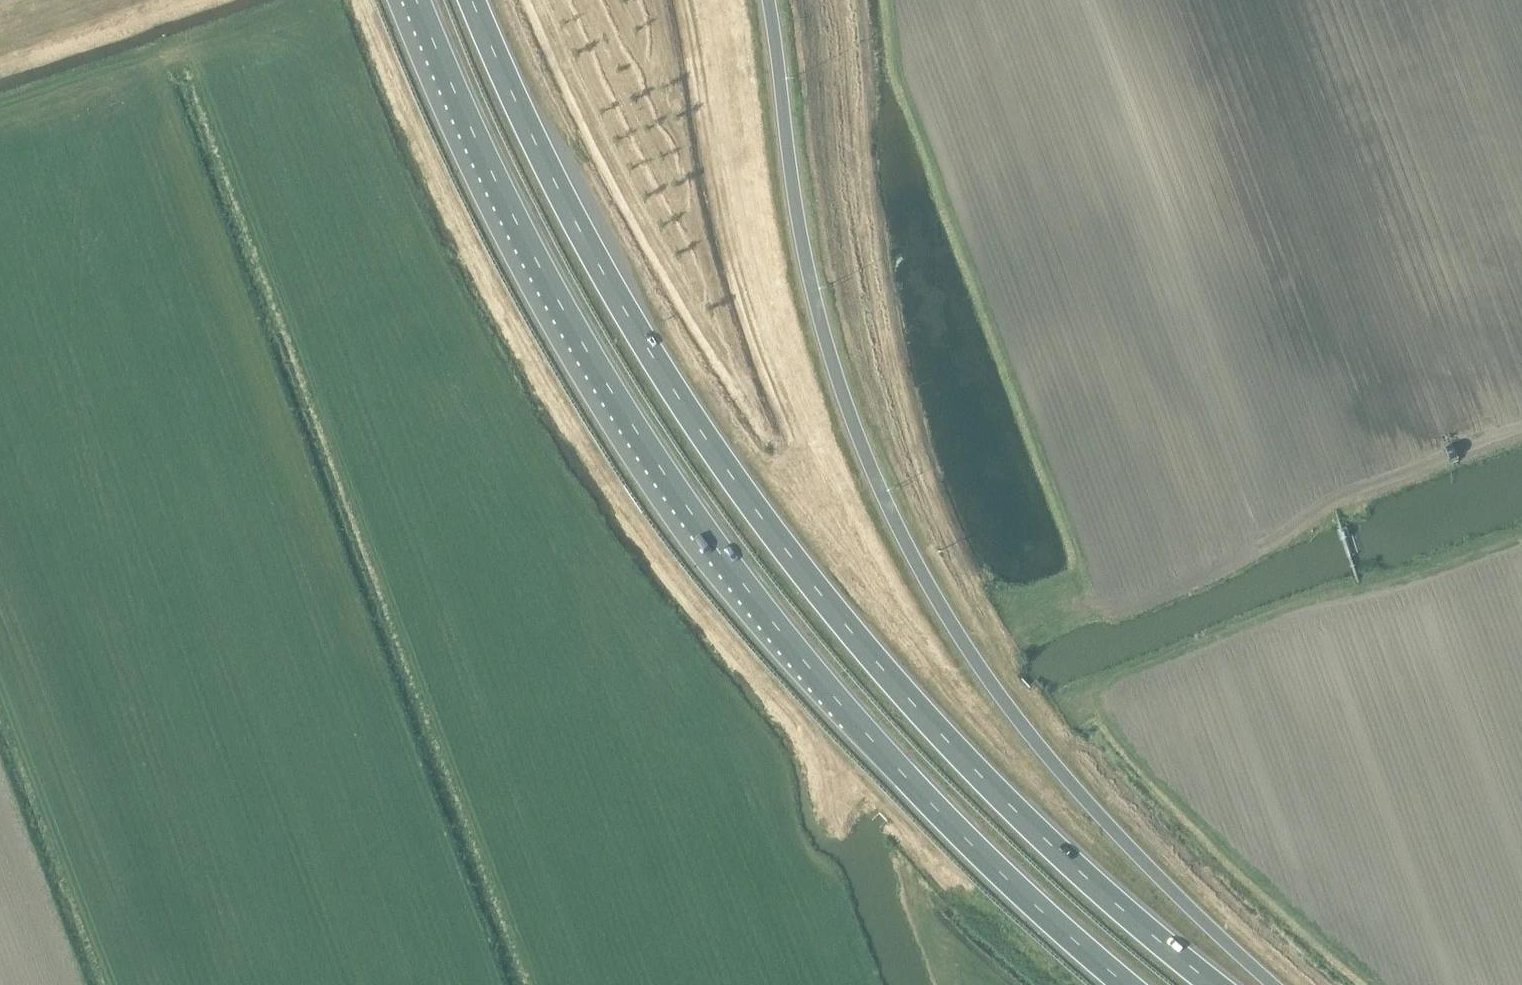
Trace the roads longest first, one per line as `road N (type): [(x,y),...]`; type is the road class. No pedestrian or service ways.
road 1 (trunk): [(1213,984),(1048,842),(960,753),(763,519),(594,254),(474,0)]
road 2 (trunk): [(416,0),(559,300),(662,472),(741,582),(901,774),(1126,984)]
road 3 (trunk): [(1275,984),(1153,872),(1043,753),(947,617),(903,539),(847,402),(809,275),(767,0)]

